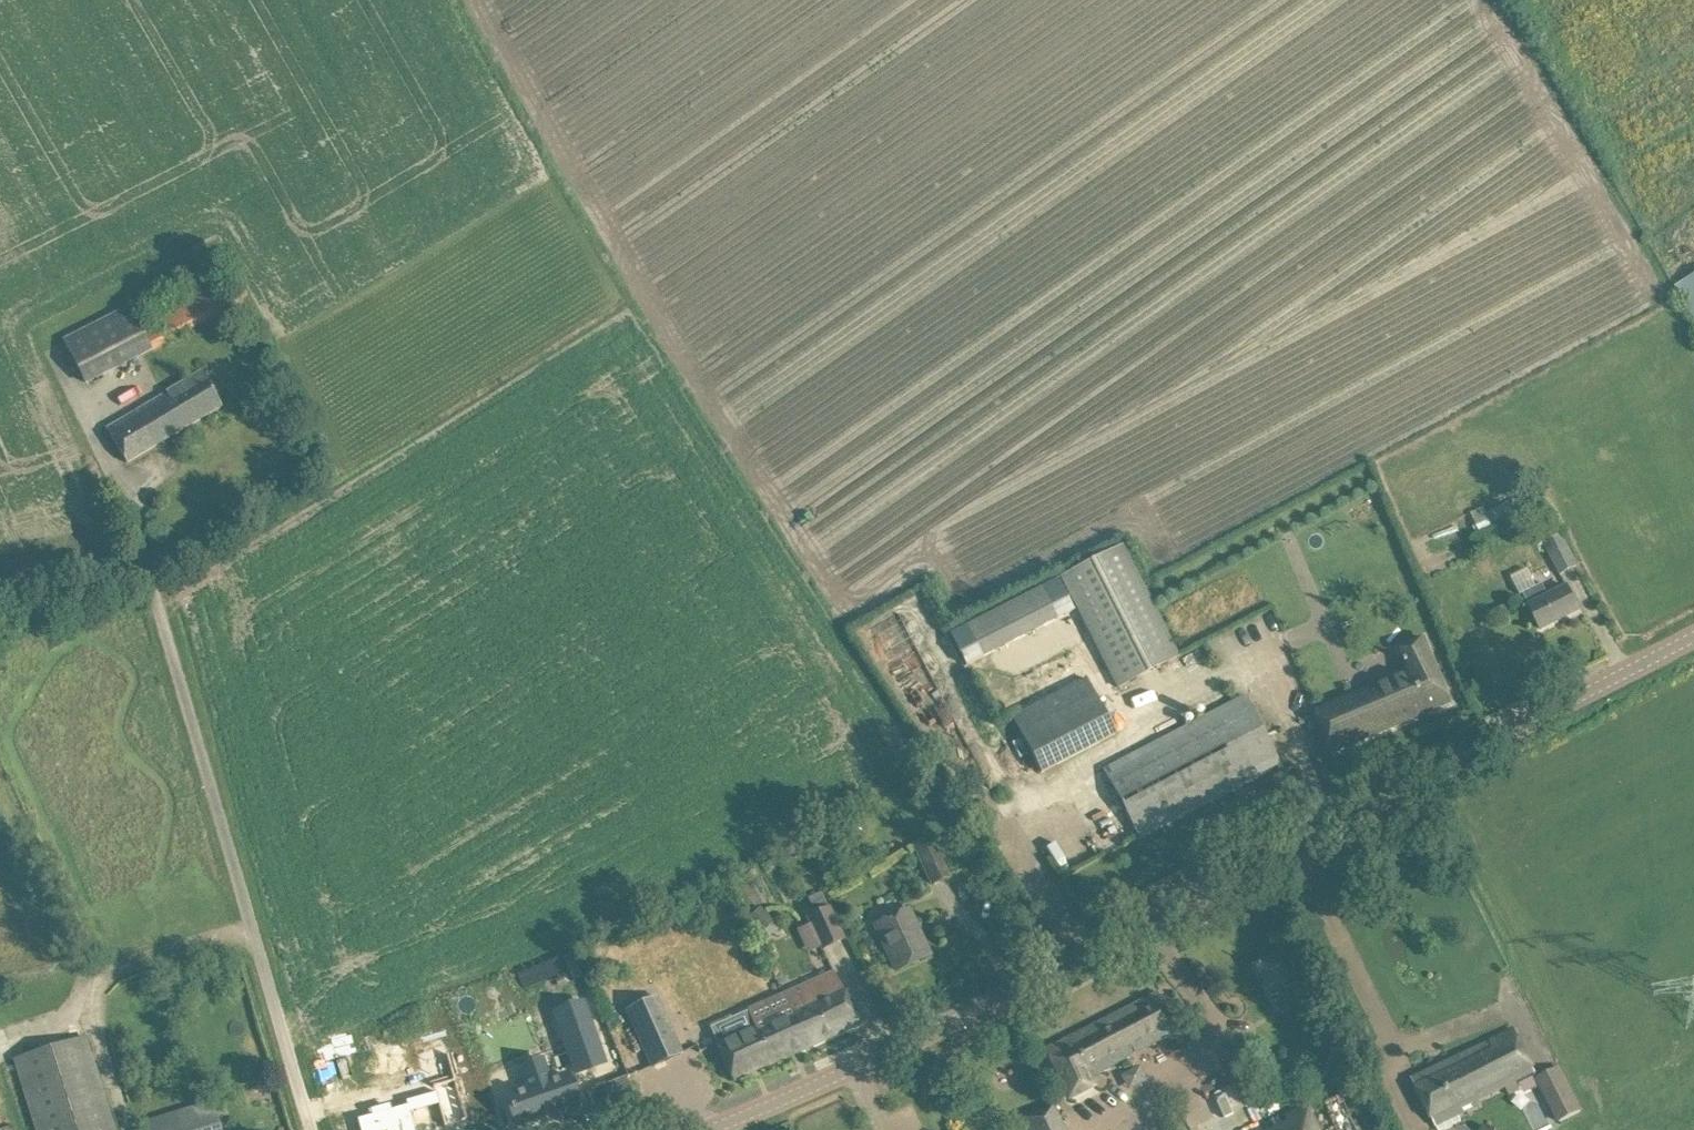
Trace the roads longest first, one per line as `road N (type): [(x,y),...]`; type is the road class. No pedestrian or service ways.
road 1 (tertiary): [(1693,637),(905,1043),(704,1129)]
road 2 (unclassified): [(311,1129),(155,597)]

